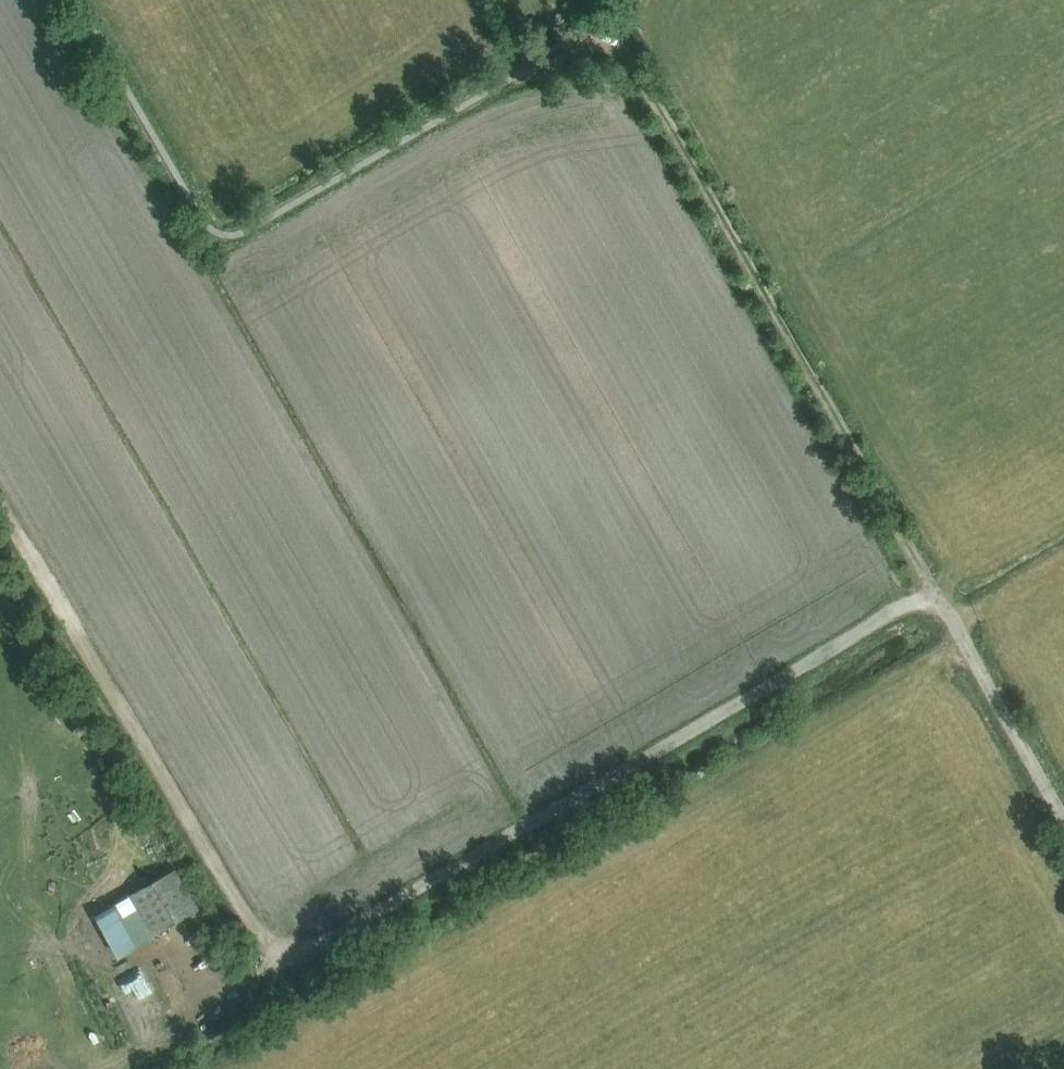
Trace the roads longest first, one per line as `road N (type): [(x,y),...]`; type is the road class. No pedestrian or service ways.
road 1 (track): [(1063,821),(633,69),(594,37),(512,76)]
road 2 (track): [(939,603),(895,609),(229,989)]

